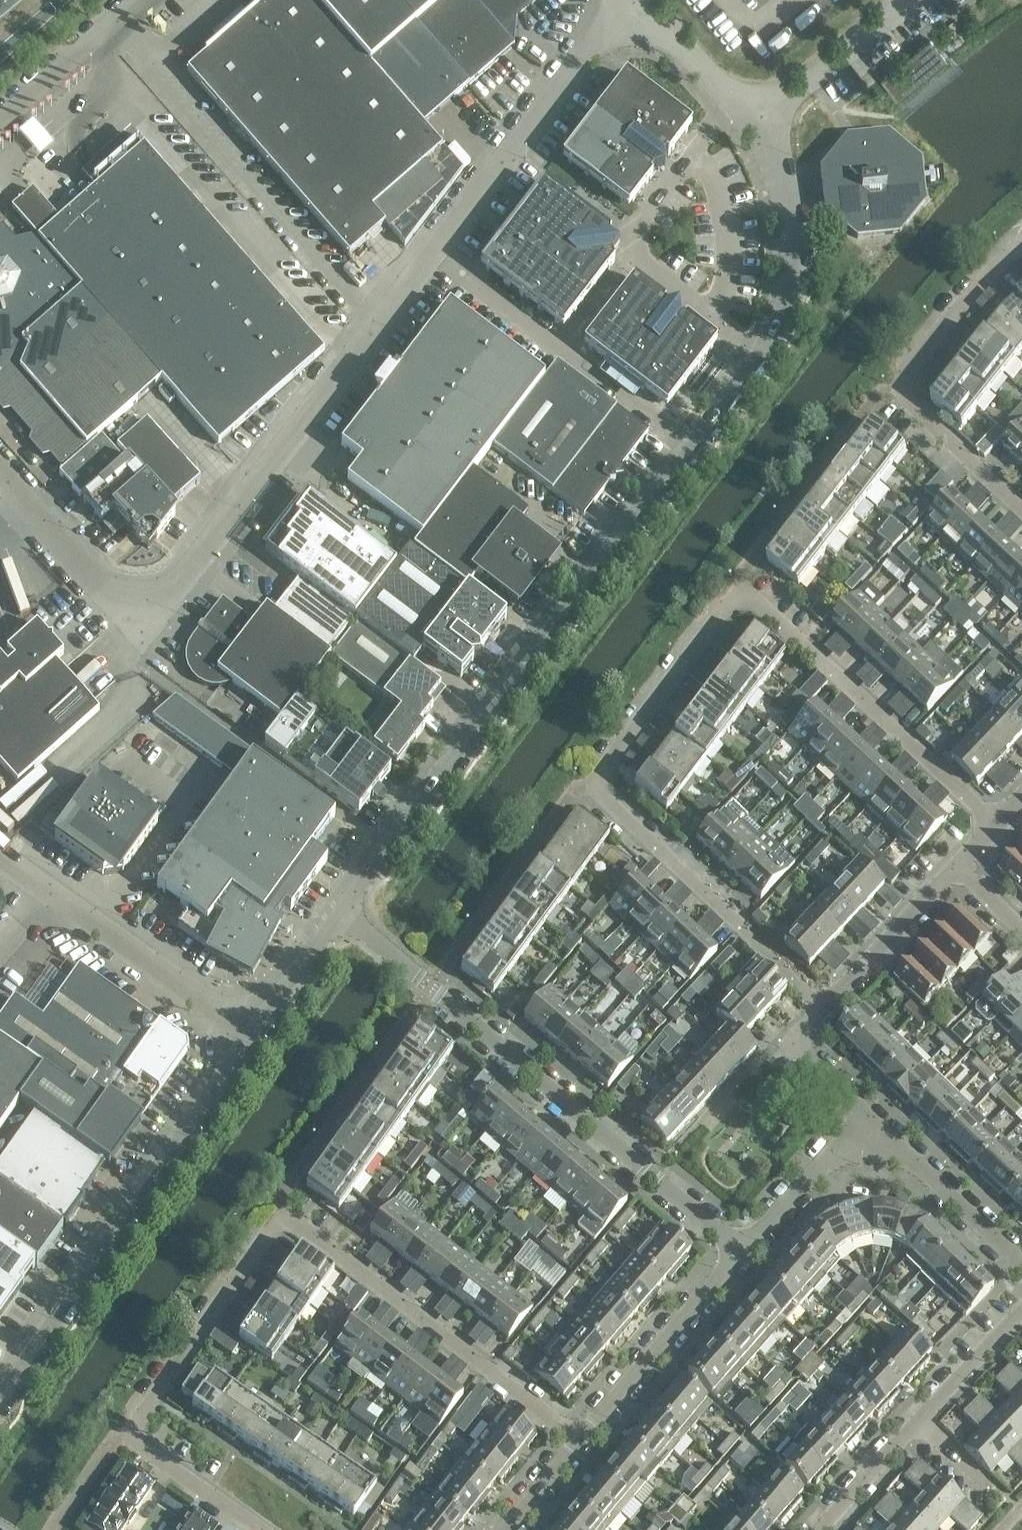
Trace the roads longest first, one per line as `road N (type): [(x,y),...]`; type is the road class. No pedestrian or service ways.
road 1 (unclassified): [(0,466),(142,625),(621,0)]
road 2 (unclassified): [(344,912),(761,355),(795,282),(790,218),(761,105)]
road 3 (residential): [(812,1008),(595,782),(753,589)]
road 4 (residential): [(263,1529),(128,1437),(269,1228),(284,1223)]
road 5 (unclassified): [(0,1373),(248,1047)]
road 6 (residential): [(739,1253),(431,985)]
road 7 (residential): [(580,1442),(307,1231),(284,1223)]
road 8 (residential): [(1021,512),(904,396),(927,349),(1021,240)]
road 9 (residential): [(993,827),(753,589)]
road 10 (residential): [(823,1529),(1021,1319)]
road 11 (unclassified): [(48,898),(248,1047)]
road 12 (residential): [(580,1442),(739,1253)]
road 13 (residential): [(812,1008),(966,858)]
road 14 (residential): [(870,1124),(1021,1266)]
road 15 (tertiary): [(761,105),(797,94),(911,0)]
road 16 (residential): [(739,1253),(870,1124)]
road 17 (tertiary): [(0,114),(132,0)]
road 18 (unclassified): [(248,1047),(344,912)]
road 19 (tertiary): [(761,105),(721,88),(645,0)]
road 20 (residential): [(870,1124),(817,1062),(812,1008)]

